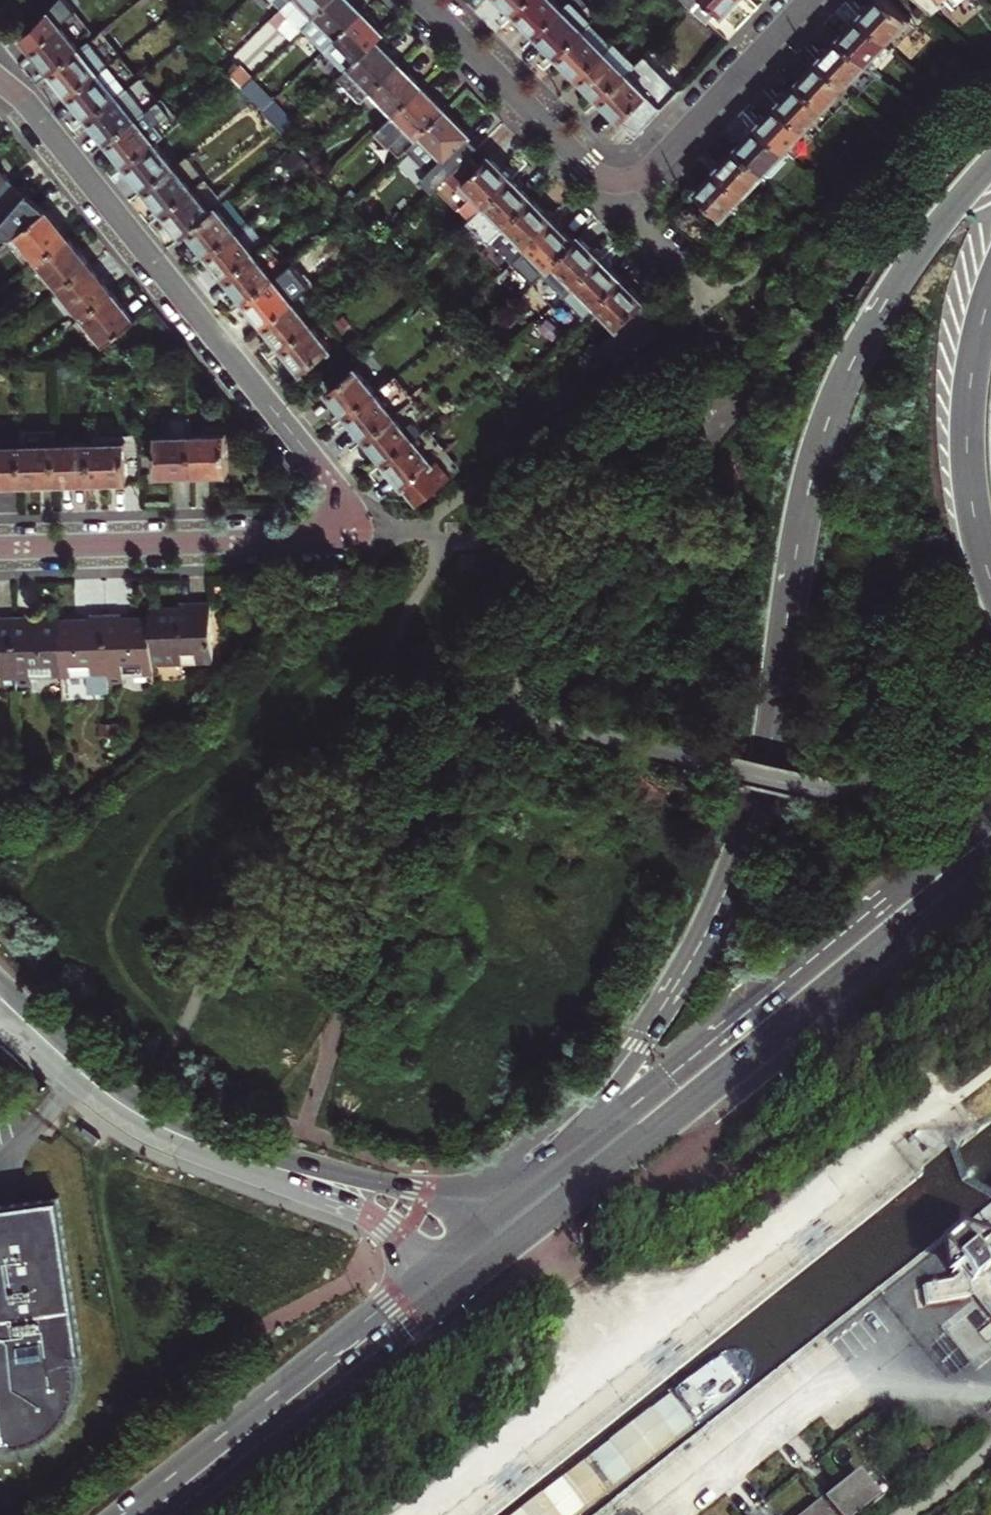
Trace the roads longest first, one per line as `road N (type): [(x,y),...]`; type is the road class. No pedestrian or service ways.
road 1 (tertiary): [(990,164),(920,245),(838,392),(806,502),(750,823),(715,911),(639,1045)]
road 2 (residential): [(0,85),(316,472),(331,540),(0,549)]
road 3 (tertiary): [(491,1267),(990,855)]
road 4 (primary): [(990,813),(526,1192)]
road 5 (tertiary): [(425,1273),(115,1514)]
road 6 (tertiary): [(168,1514),(465,1289)]
road 7 (primary): [(990,287),(973,358),(966,458),(990,591)]
road 8 (residential): [(421,0),(586,168),(624,184)]
road 9 (tertiary): [(0,997),(123,1107),(219,1149)]
road 10 (residential): [(624,184),(646,173),(810,0)]
road 11 (tertiary): [(639,1045),(486,1175),(429,1195)]
road 12 (tertiary): [(219,1149),(359,1208),(425,1273)]
road 13 (tertiary): [(429,1195),(219,1149)]
road 14 (tertiary): [(639,1045),(581,1131),(526,1192)]
road 15 (residential): [(624,184),(639,221),(714,311)]

